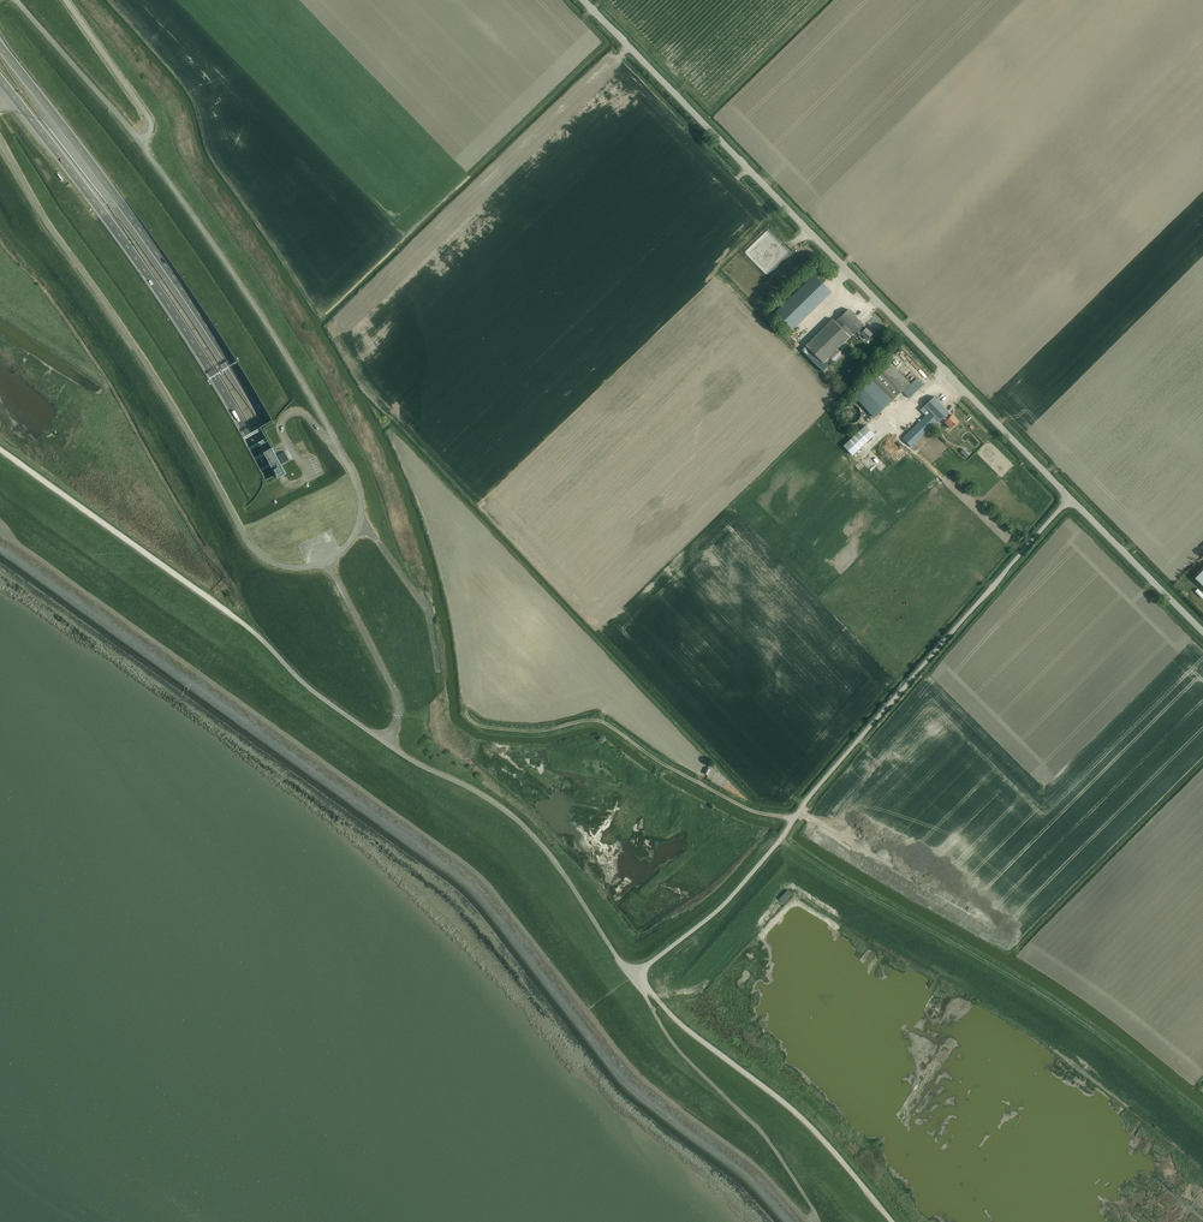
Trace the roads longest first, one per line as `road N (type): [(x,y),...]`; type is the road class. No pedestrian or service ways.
road 1 (trunk): [(494,1221),(482,1071),(458,939),(409,754),(356,612),(227,357),(0,46)]
road 2 (trunk): [(0,80),(197,348),(250,434),(338,621),(388,760),(437,944),(459,1074),(472,1221)]
road 3 (unclassified): [(635,976),(511,815),(321,698),(246,626),(0,450)]
road 4 (unclassified): [(1069,500),(580,0)]
road 5 (unclassified): [(635,976),(729,900),(1069,500)]
road 6 (track): [(893,1221),(811,1126),(672,1016),(635,976)]
road 7 (track): [(466,716),(521,730),(597,720),(743,807),(793,819)]
road 8 (unclassified): [(1202,634),(1069,500)]

